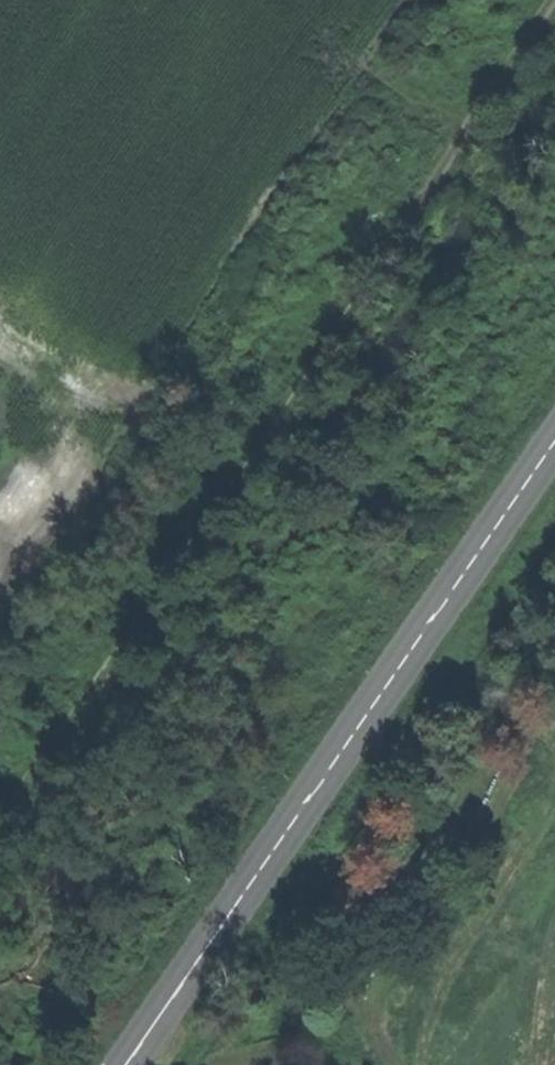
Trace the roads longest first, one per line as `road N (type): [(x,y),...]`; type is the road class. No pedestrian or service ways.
road 1 (secondary): [(123,1064),(554,438)]

